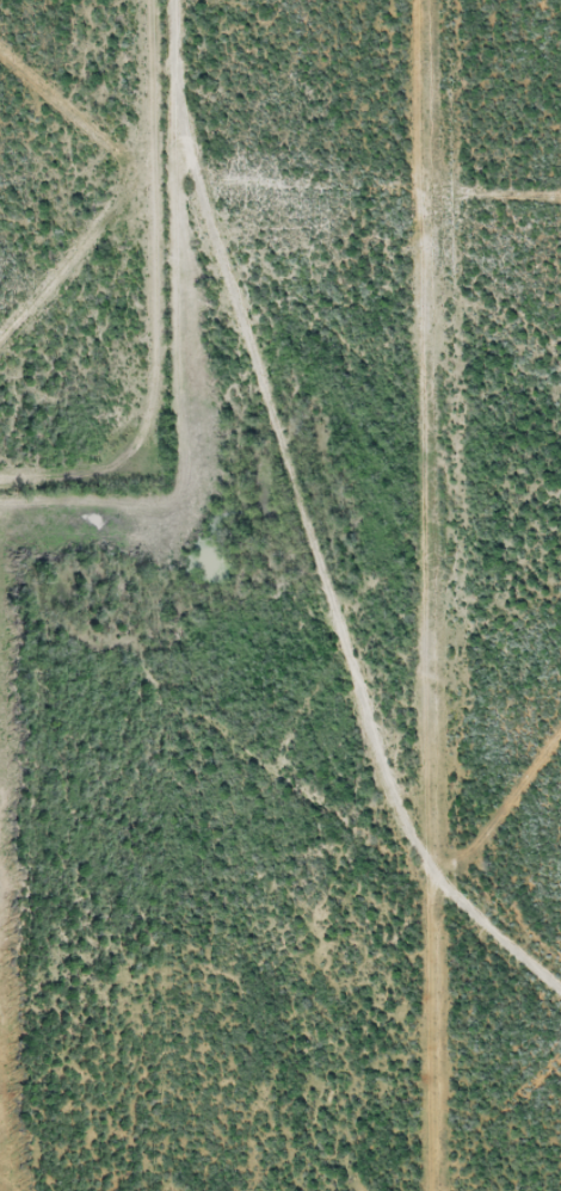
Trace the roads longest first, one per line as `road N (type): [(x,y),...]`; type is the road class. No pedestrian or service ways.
road 1 (residential): [(476,0),(479,1190)]

